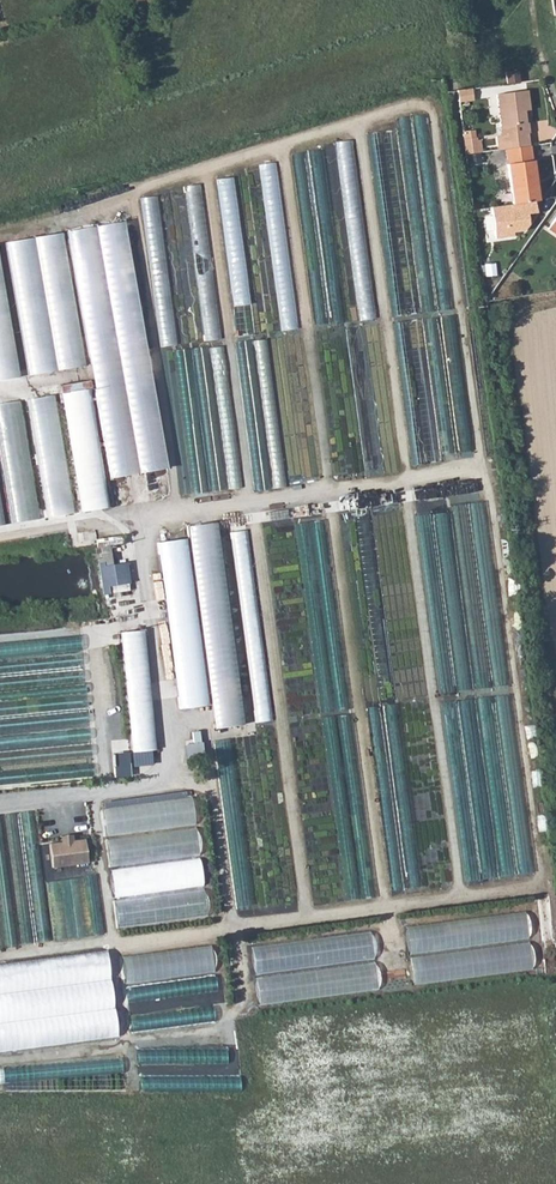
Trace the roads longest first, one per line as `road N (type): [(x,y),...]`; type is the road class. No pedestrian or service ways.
road 1 (track): [(0,806),(164,783),(176,770),(180,745),(147,517),(510,463)]
road 2 (track): [(94,792),(113,946),(555,887)]

